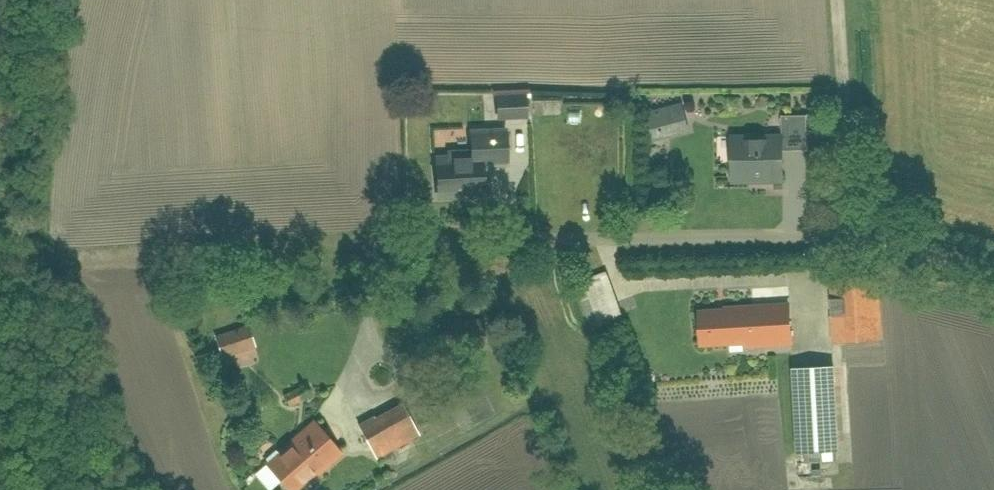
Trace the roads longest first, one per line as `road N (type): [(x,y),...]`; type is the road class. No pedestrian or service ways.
road 1 (residential): [(857,235),(387,246)]
road 2 (track): [(836,0),(857,235)]
road 3 (residential): [(857,235),(993,275)]

